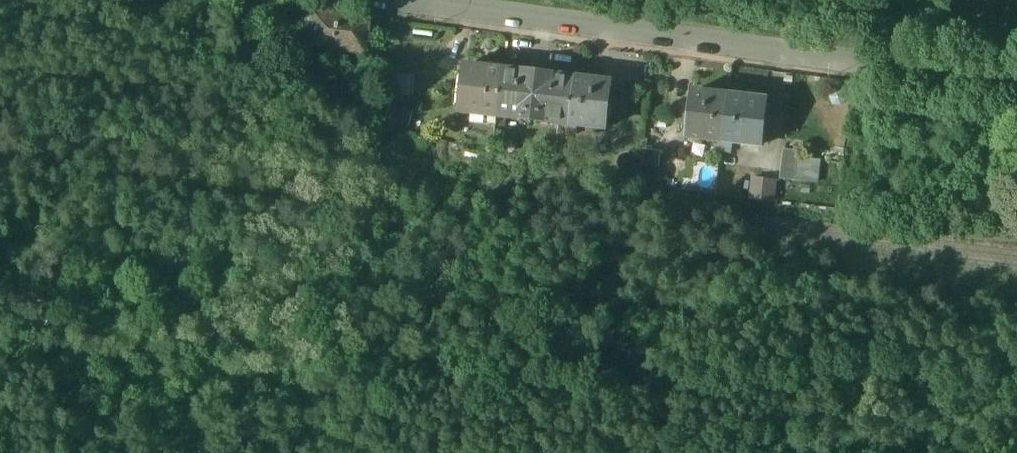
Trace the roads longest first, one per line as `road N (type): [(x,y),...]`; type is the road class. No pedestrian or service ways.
road 1 (residential): [(400,0),(1016,80)]

